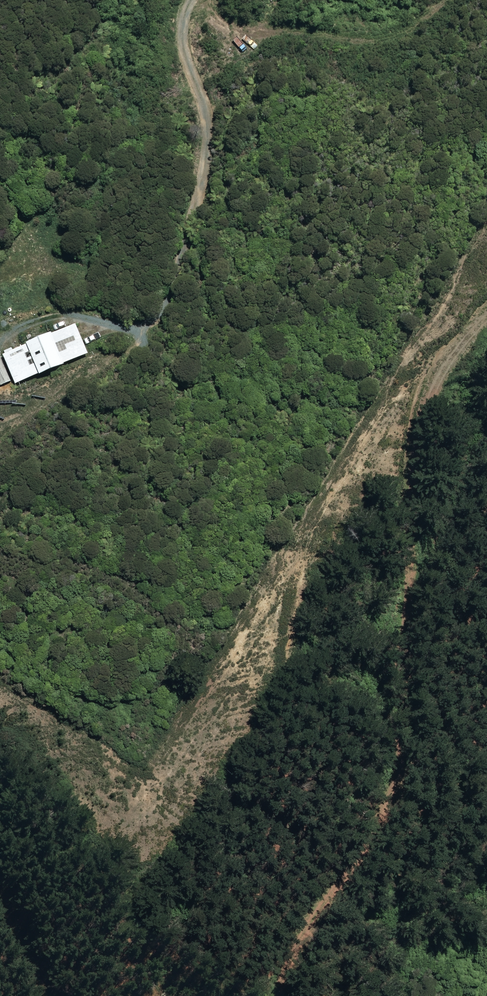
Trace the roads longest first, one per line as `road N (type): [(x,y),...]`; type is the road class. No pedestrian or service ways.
road 1 (track): [(261,995),(373,832),(398,659),(411,436),(486,309)]
road 2 (track): [(454,0),(395,38),(361,44),(218,23),(200,0)]

